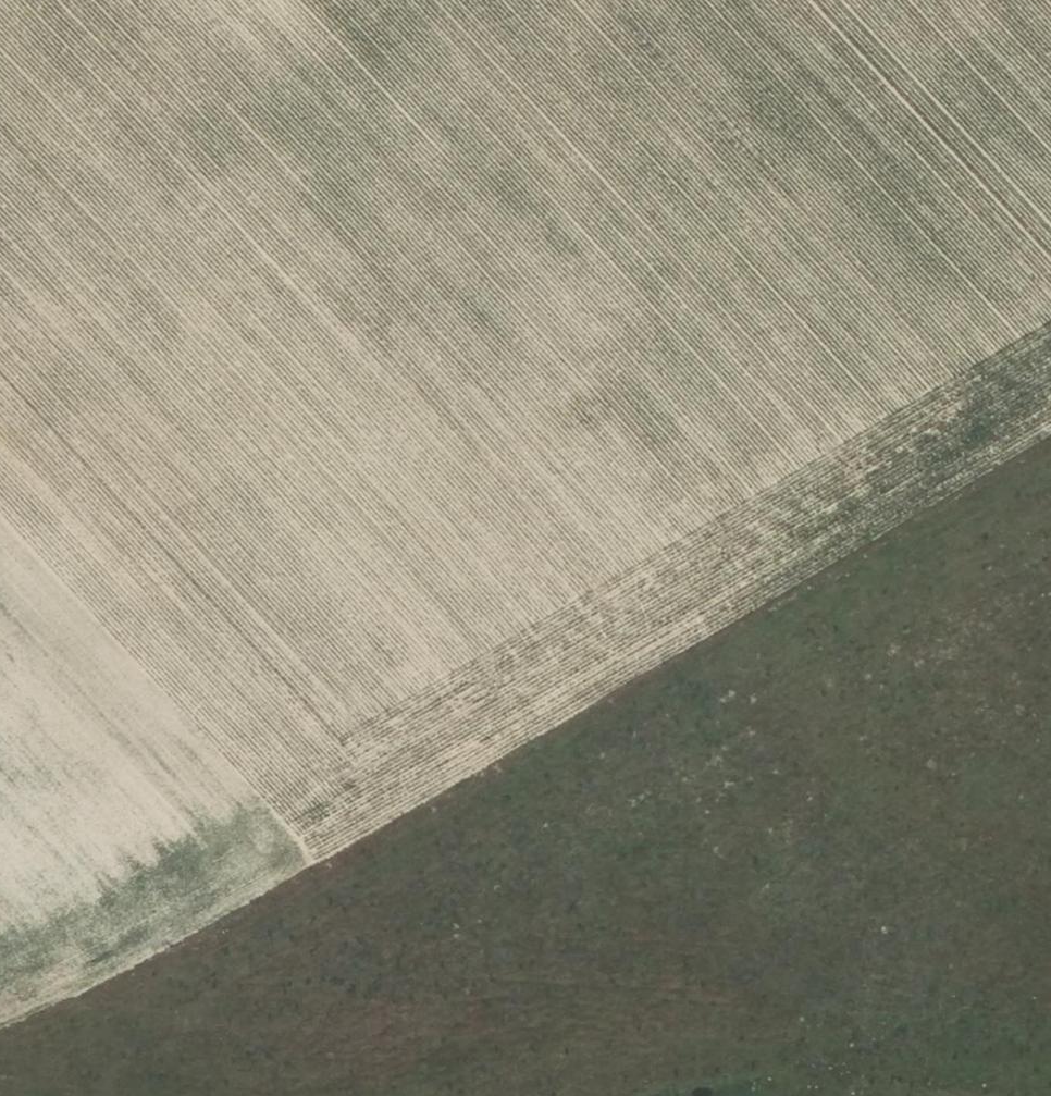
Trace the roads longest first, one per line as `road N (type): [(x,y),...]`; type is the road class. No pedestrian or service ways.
road 1 (track): [(366,861),(590,955),(1048,1095)]

